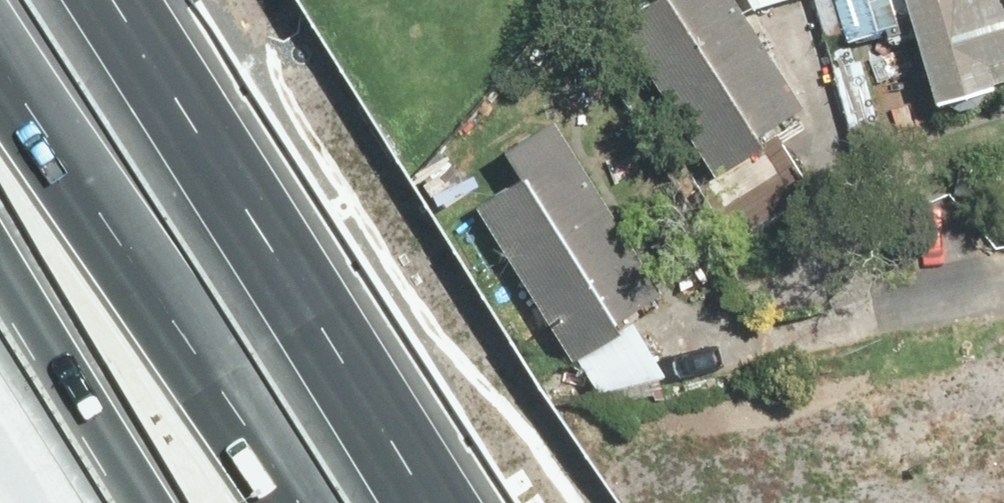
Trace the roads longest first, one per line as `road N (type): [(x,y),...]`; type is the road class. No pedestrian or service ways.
road 1 (motorway): [(26,0),(350,502)]
road 2 (motorway): [(149,502),(0,269)]

